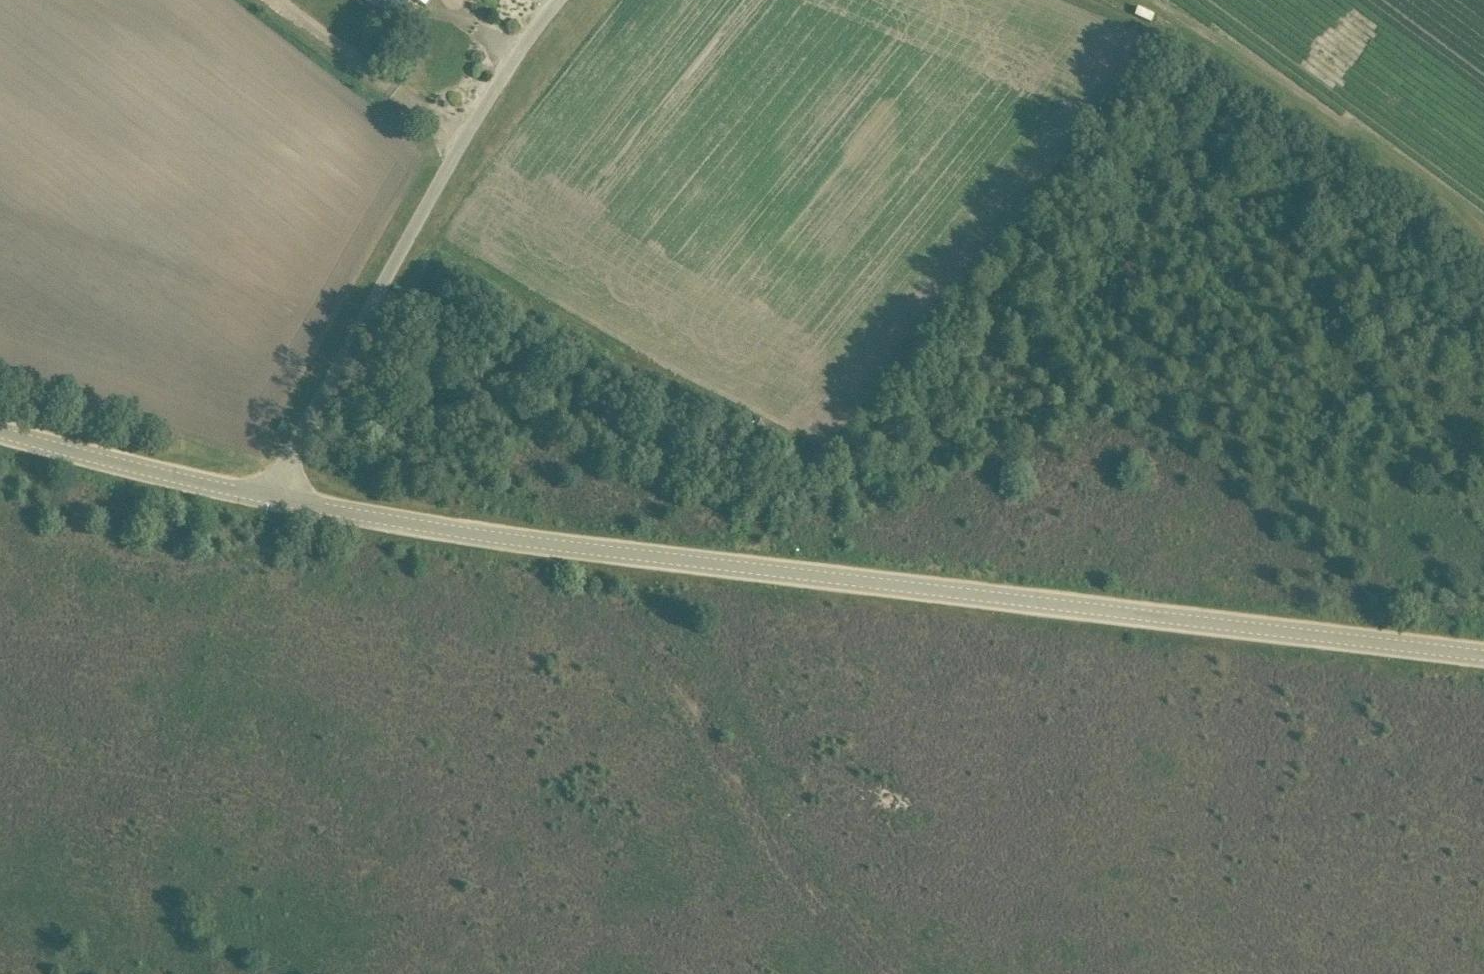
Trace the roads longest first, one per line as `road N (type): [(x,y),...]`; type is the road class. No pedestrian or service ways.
road 1 (tertiary): [(1483,652),(529,539),(271,490)]
road 2 (unclassified): [(271,490),(485,107),(565,0)]
road 3 (tertiary): [(271,490),(125,467),(0,430)]

